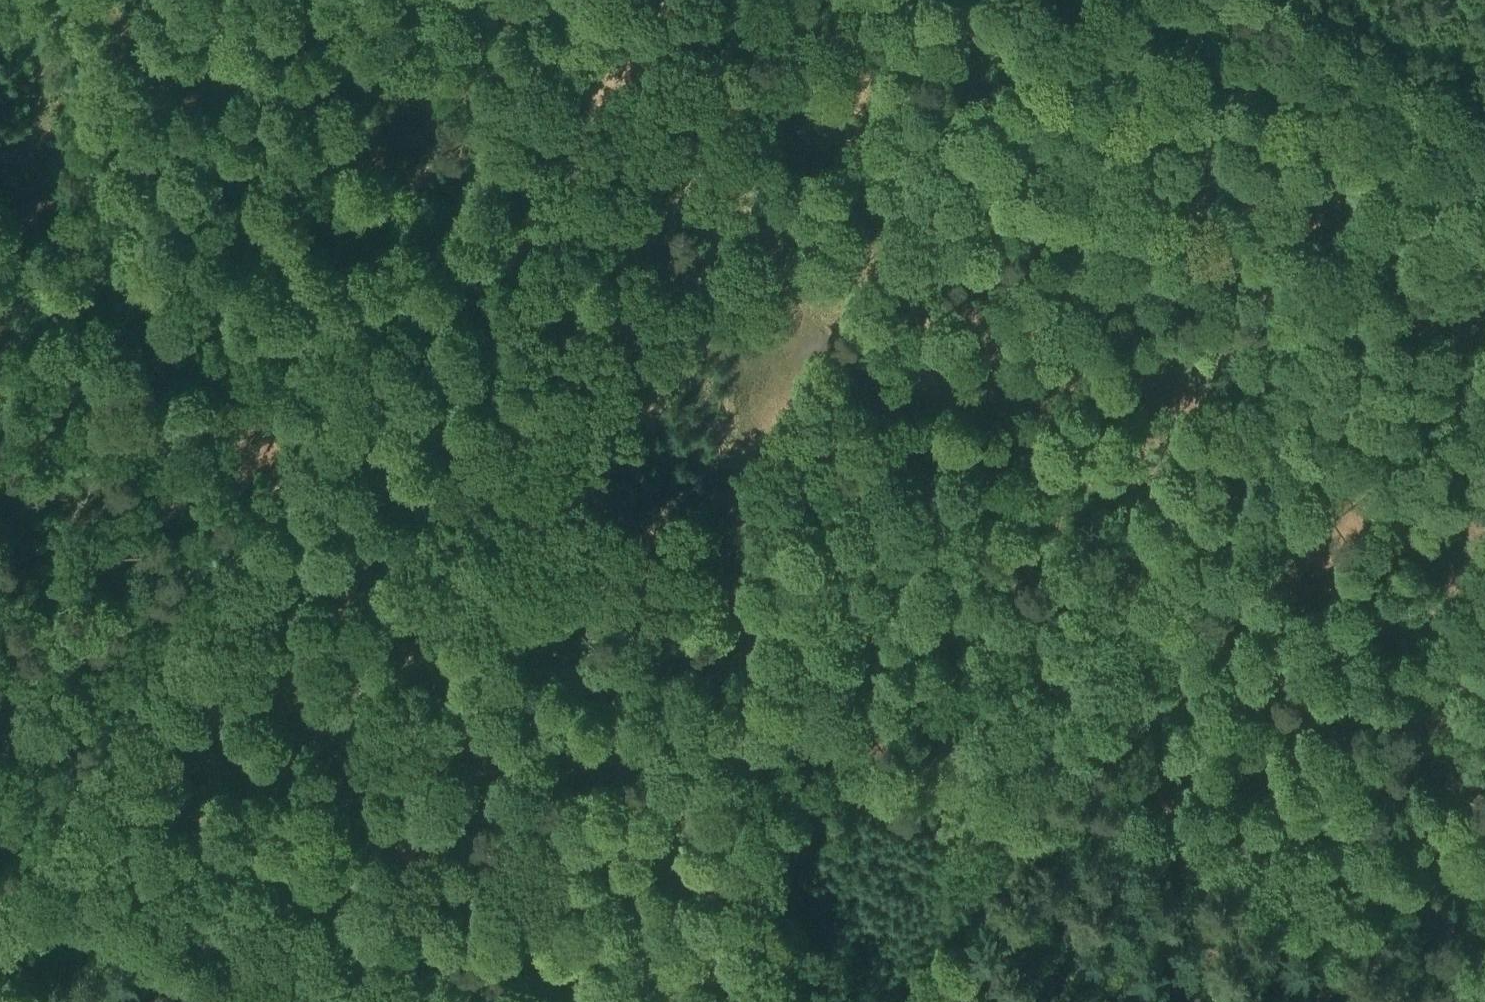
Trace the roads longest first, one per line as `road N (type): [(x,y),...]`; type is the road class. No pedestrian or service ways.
road 1 (track): [(583,0),(211,606),(70,811)]
road 2 (track): [(0,955),(70,811)]

